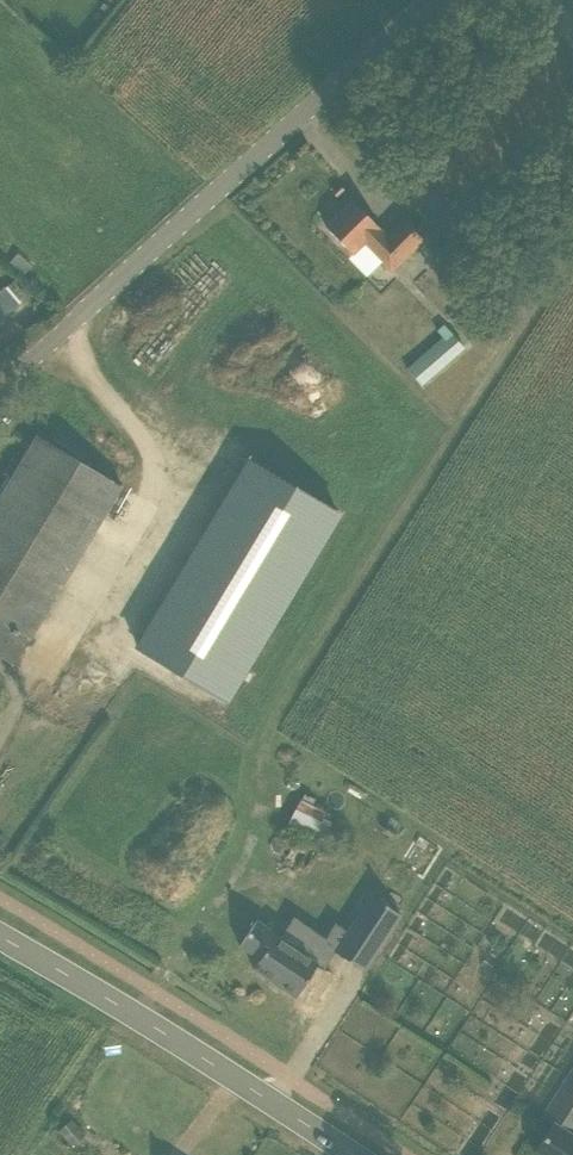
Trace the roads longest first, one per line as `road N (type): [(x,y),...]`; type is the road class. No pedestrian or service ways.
road 1 (unclassified): [(0,363),(402,0)]
road 2 (tertiary): [(349,1154),(0,938)]

